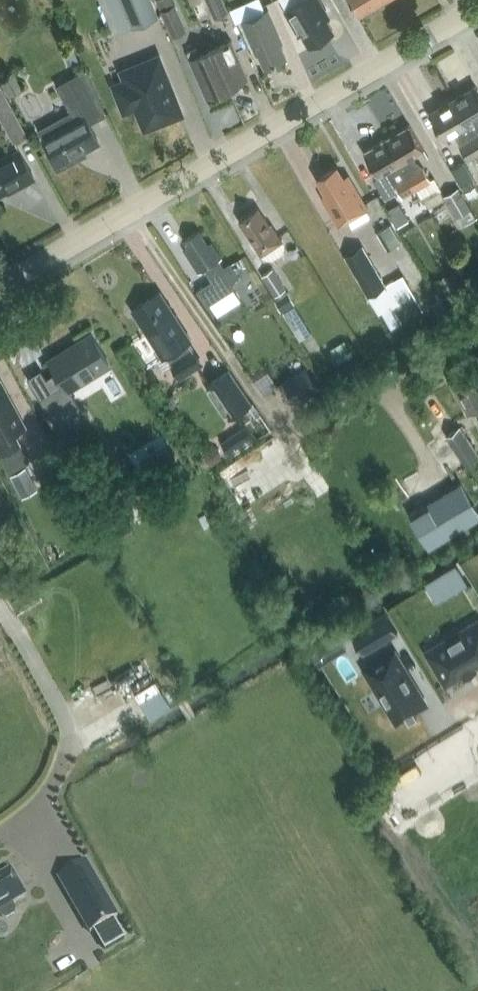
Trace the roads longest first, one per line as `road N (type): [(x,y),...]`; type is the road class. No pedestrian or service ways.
road 1 (tertiary): [(0,287),(477,9)]
road 2 (track): [(130,212),(269,414),(312,423),(374,385),(403,383)]

